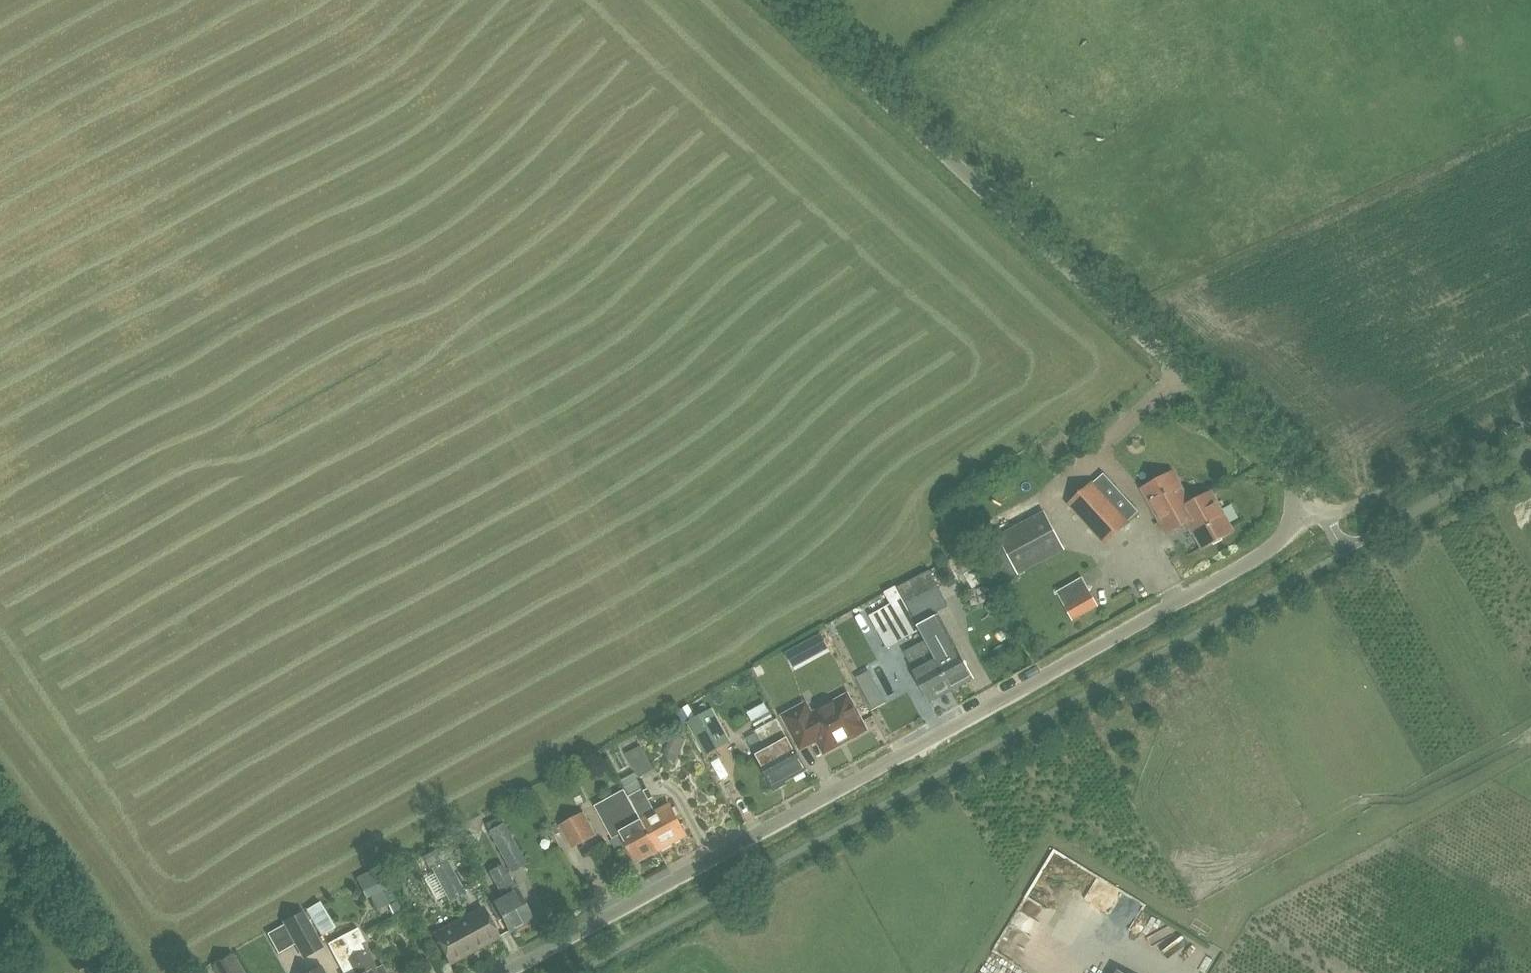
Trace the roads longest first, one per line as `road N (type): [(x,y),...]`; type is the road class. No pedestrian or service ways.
road 1 (unclassified): [(501,972),(1263,553),(1307,510),(1263,445),(778,0)]

